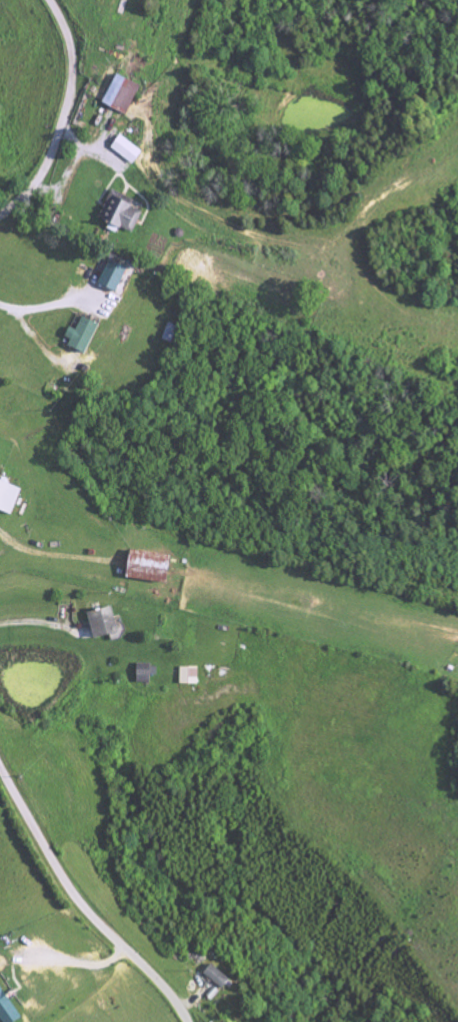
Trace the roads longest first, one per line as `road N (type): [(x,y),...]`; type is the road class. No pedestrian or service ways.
road 1 (residential): [(187,1021),(79,902),(0,766)]
road 2 (residential): [(0,220),(48,166),(70,97),(73,57),(49,0)]

